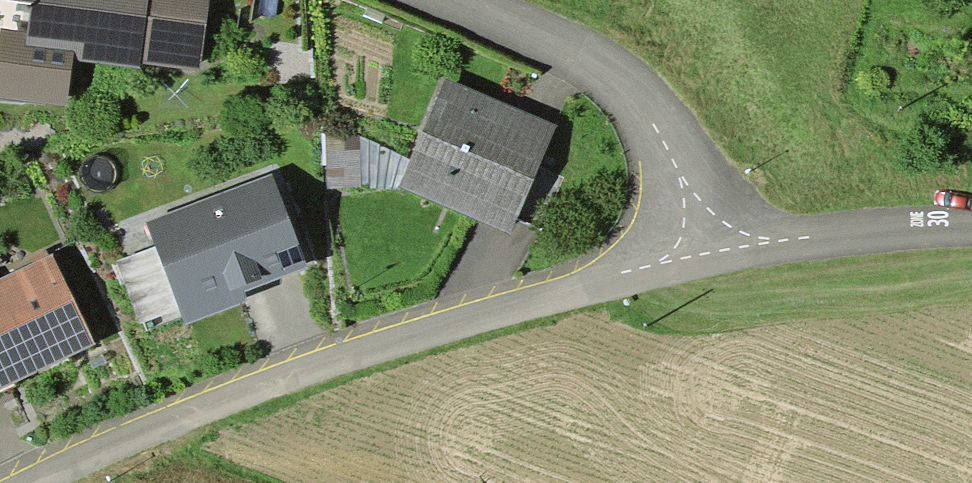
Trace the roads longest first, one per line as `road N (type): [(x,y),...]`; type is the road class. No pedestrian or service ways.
road 1 (residential): [(30,482),(270,370),(685,247)]
road 2 (residential): [(685,247),(671,118),(594,55),(472,0)]
road 3 (residential): [(685,247),(971,224)]

